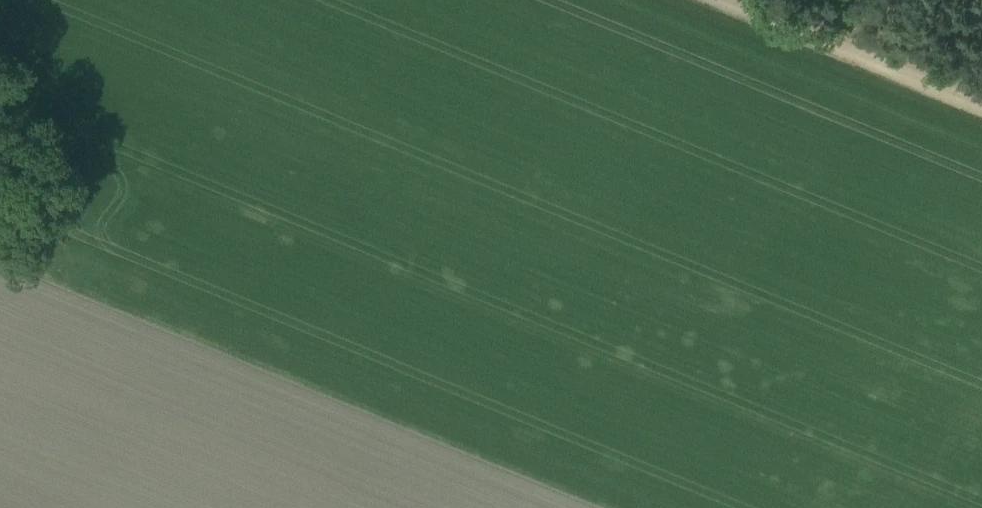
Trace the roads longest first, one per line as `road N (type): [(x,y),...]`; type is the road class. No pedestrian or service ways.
road 1 (track): [(708,0),(879,71)]

